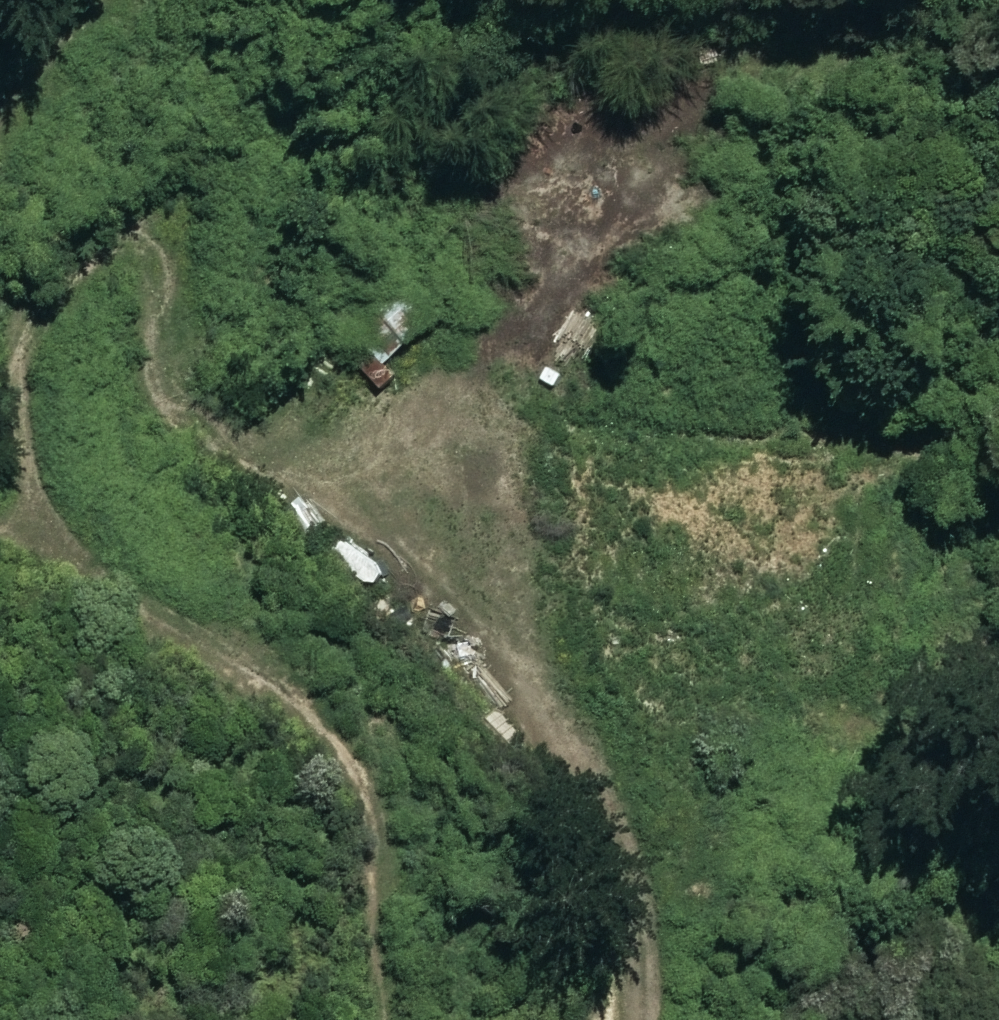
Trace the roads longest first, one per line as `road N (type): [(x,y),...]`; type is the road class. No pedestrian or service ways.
road 1 (track): [(385,1019),(378,907),(387,810),(349,749),(308,714),(83,564),(20,460),(10,404),(19,350),(0,348)]
road 2 (track): [(621,1019),(577,707),(366,454)]
road 3 (track): [(998,421),(820,425),(786,459),(763,526),(772,581),(577,707)]
road 4 (track): [(366,454),(451,347),(483,290),(549,245),(610,189),(701,79),(737,58)]
road 5 (track): [(19,350),(133,270),(161,283),(166,350),(210,425),(366,454)]
road 6 (track): [(0,120),(48,59),(113,0)]

